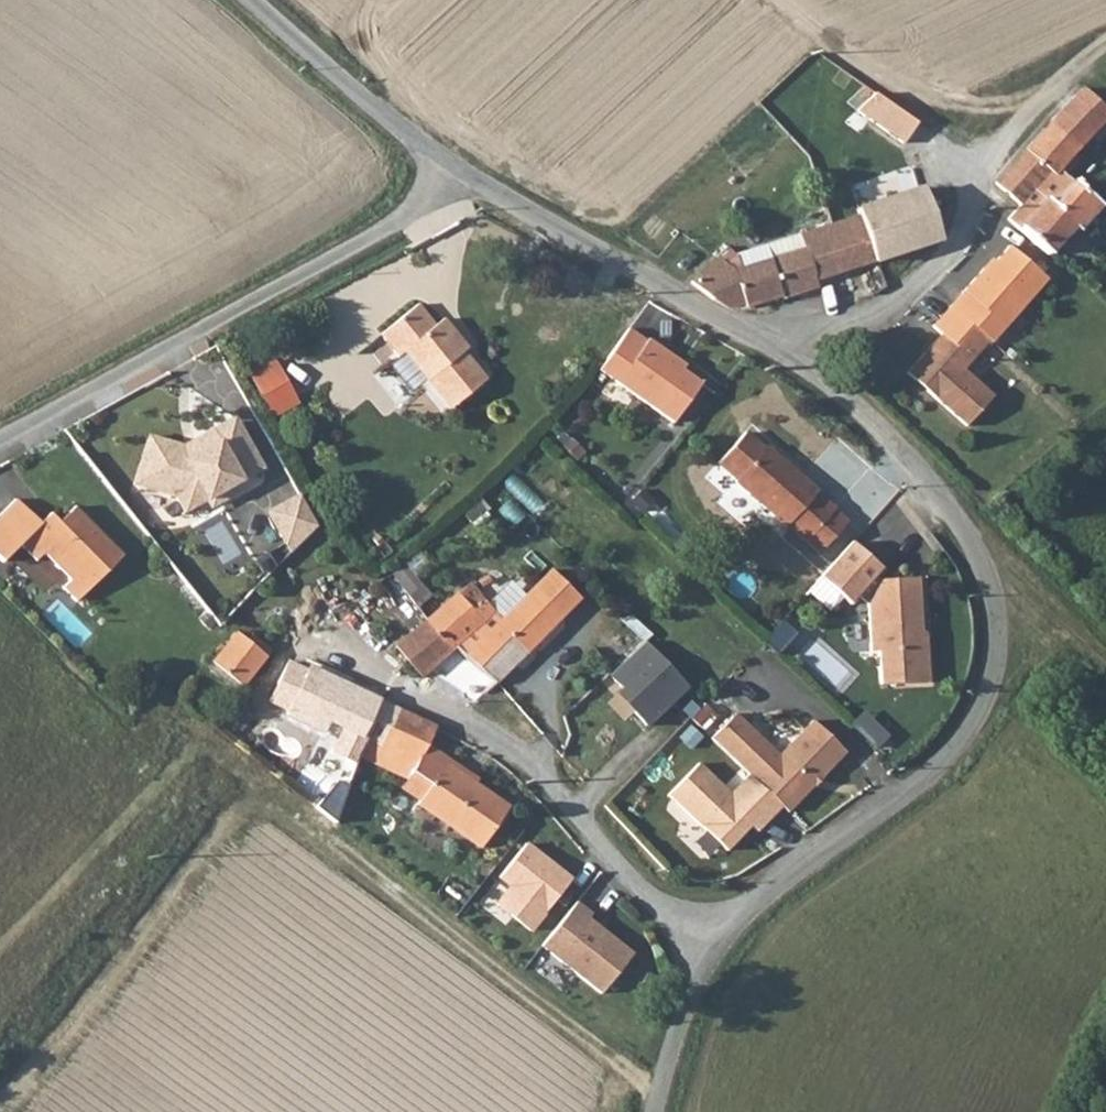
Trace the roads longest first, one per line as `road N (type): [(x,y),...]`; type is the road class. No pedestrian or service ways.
road 1 (unclassified): [(710,958),(784,883),(939,767),(968,729),(992,659),(984,582),(930,488),(854,411),(448,168)]
road 2 (residential): [(0,439),(369,238),(416,209),(448,168)]
road 3 (residential): [(442,712),(527,767),(619,873),(710,958)]
road 4 (unclassified): [(448,168),(242,0)]
road 5 (track): [(963,537),(1105,677)]
road 6 (unclassified): [(653,1111),(685,1006),(710,958)]
road 7 (track): [(1017,125),(1105,41)]

